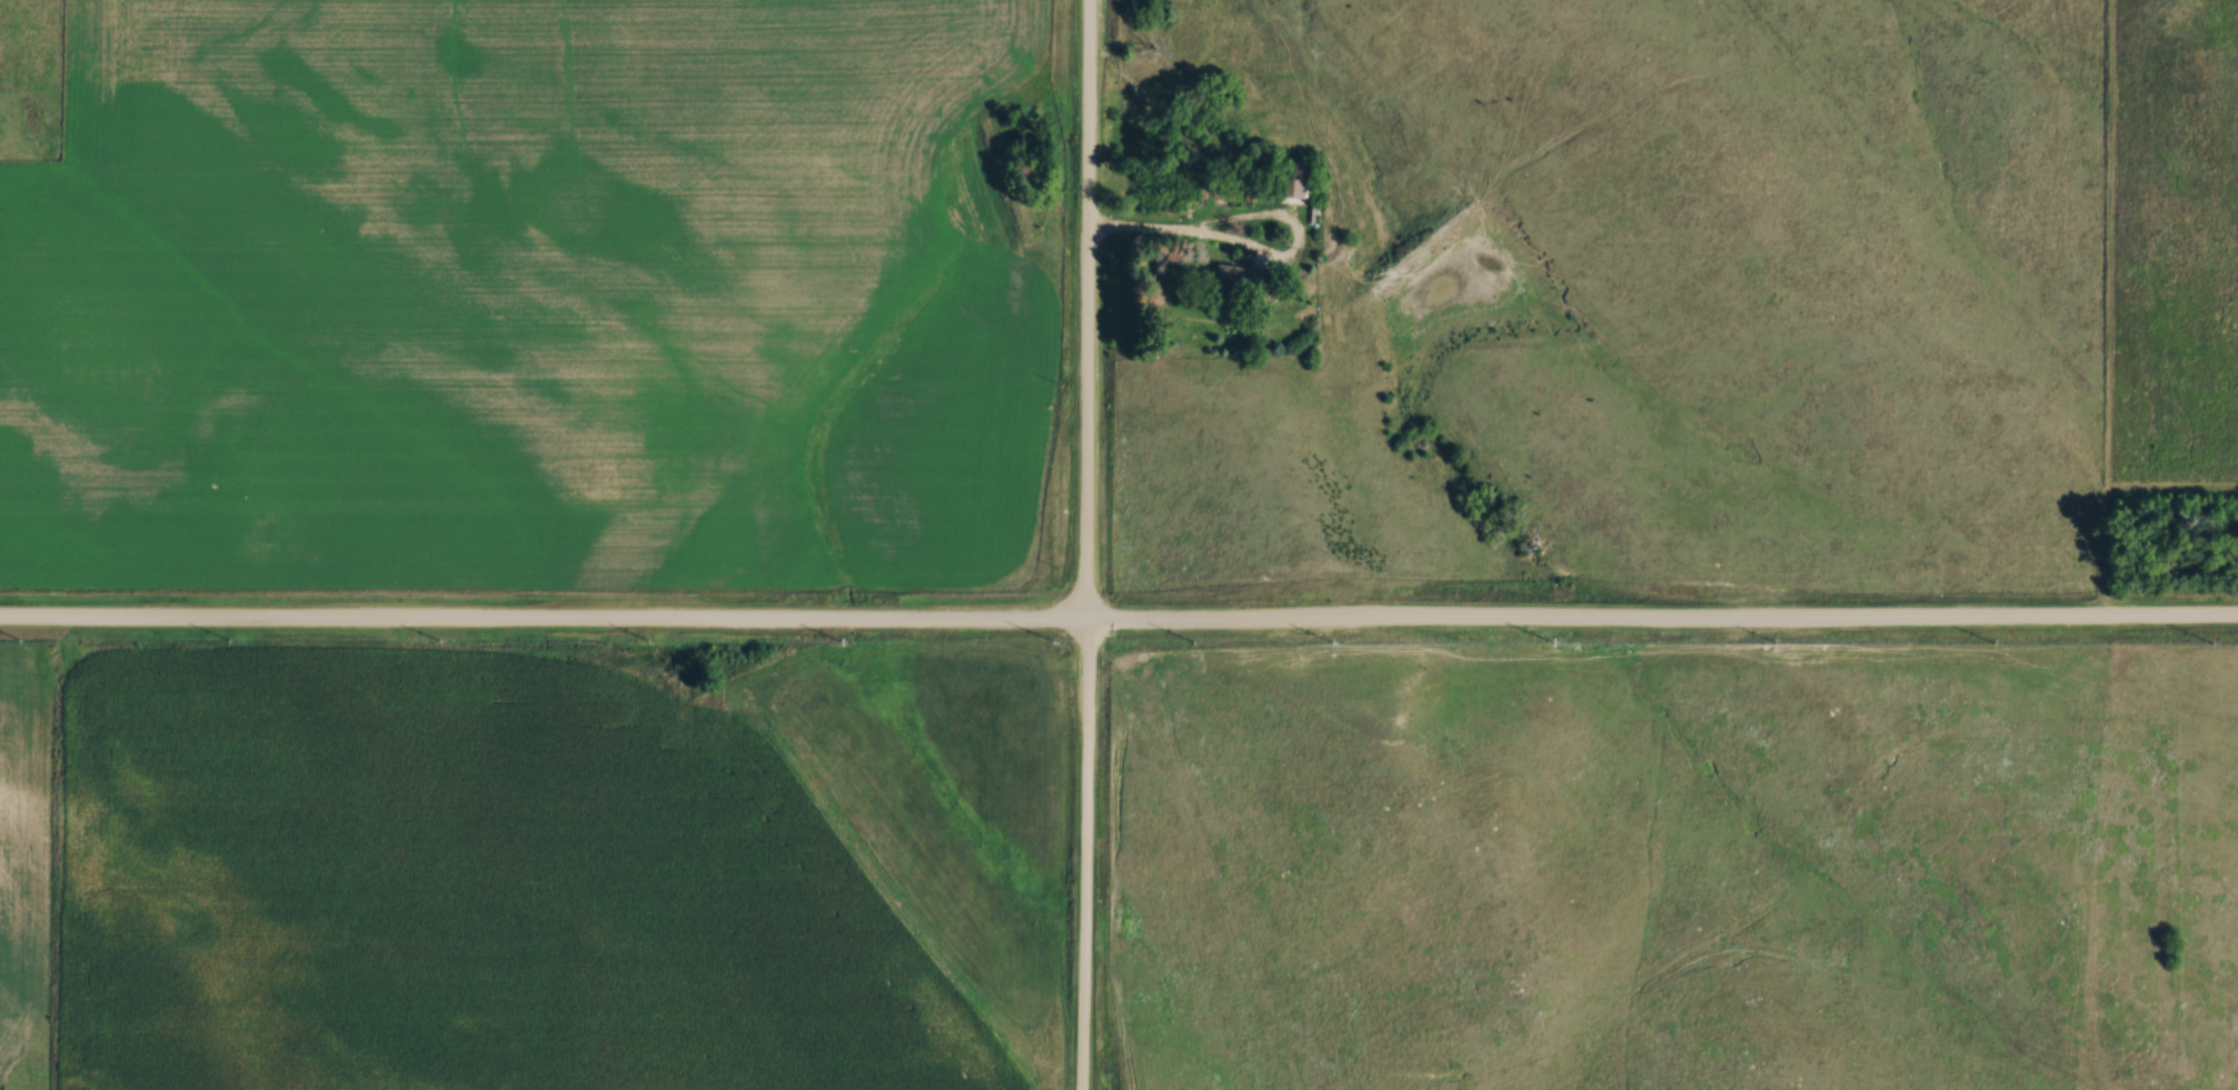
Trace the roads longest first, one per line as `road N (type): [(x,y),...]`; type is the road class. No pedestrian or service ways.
road 1 (residential): [(2237,620),(0,621)]
road 2 (residential): [(1082,1089),(1088,0)]

